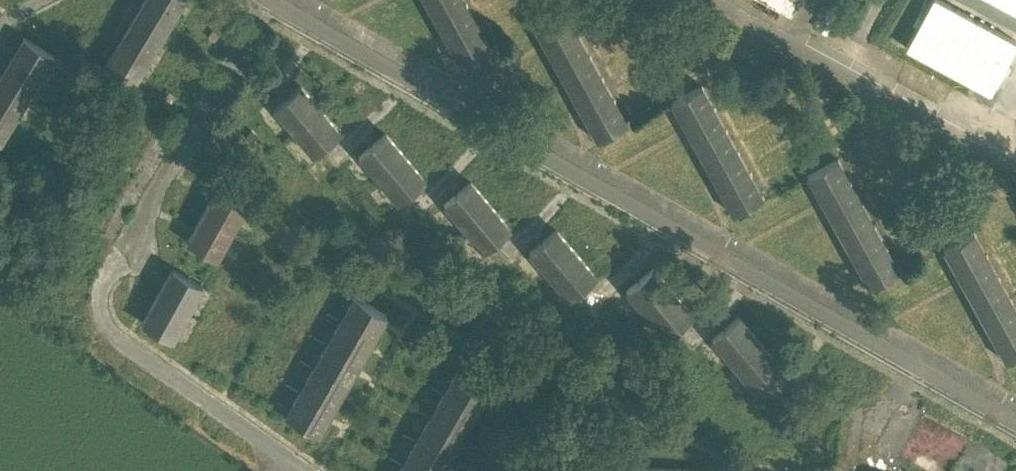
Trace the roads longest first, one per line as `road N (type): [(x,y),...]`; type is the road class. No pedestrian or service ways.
road 1 (residential): [(281,0),(1015,421)]
road 2 (residential): [(268,0),(119,241),(108,327),(335,470)]
road 3 (residential): [(1015,163),(716,0)]

